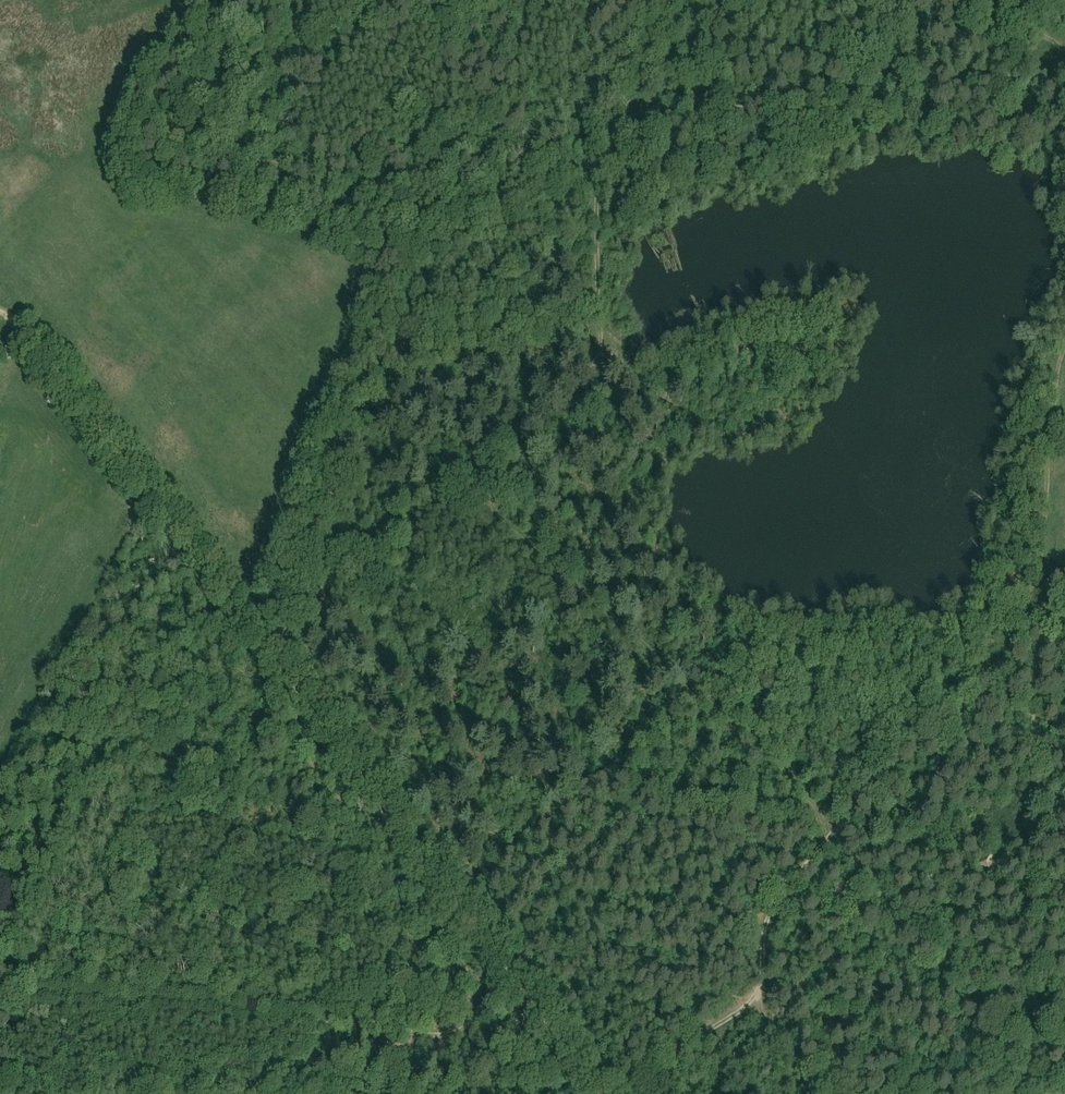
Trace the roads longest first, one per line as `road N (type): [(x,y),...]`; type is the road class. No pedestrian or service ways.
road 1 (track): [(1064,50),(1038,38),(931,52),(779,120),(742,114),(691,86),(634,106),(595,191),(594,364),(249,637)]
road 2 (track): [(634,106),(521,125),(375,211),(294,181),(180,162),(159,150),(151,128),(227,35),(234,0)]
road 3 (track): [(659,1093),(670,1065),(693,1041),(758,994),(769,908),(1029,597)]
road 4 (track): [(601,1093),(249,637)]
road 5 (track): [(836,825),(455,474)]
road 6 (track): [(249,637),(32,340),(0,354)]
road 7 (track): [(446,890),(683,690)]
road 8 (track): [(1029,597),(1039,426),(1064,323)]
road 9 (track): [(622,107),(603,59),(606,45),(649,0)]
road 10 (track): [(830,1093),(803,1078),(764,1020),(758,994)]

